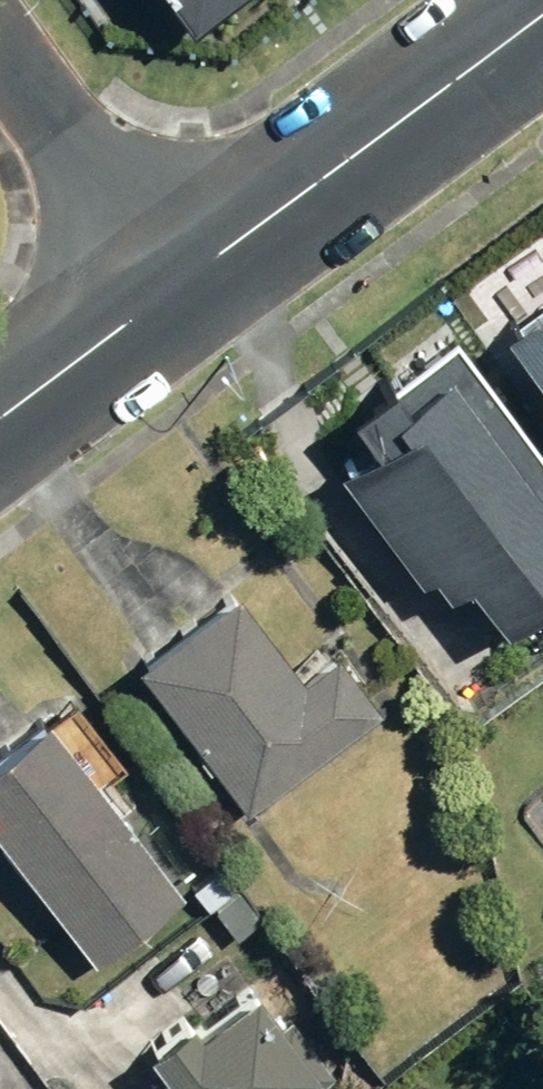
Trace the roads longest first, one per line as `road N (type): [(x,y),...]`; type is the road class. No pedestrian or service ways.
road 1 (secondary): [(542,8),(189,284)]
road 2 (residential): [(189,284),(0,31)]
road 3 (secondary): [(189,284),(0,422)]

